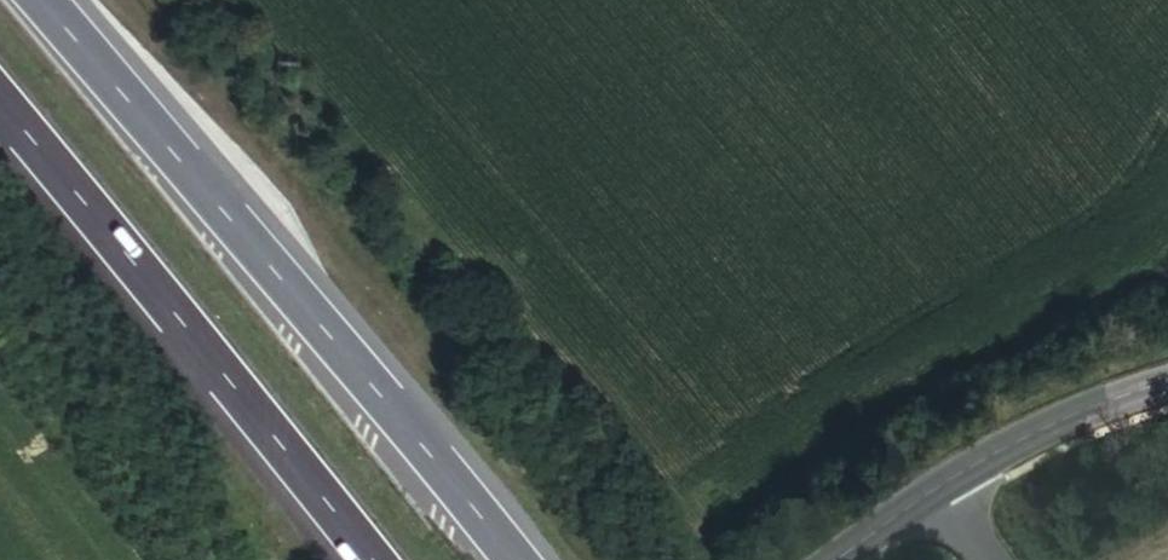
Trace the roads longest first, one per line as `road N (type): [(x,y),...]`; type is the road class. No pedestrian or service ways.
road 1 (motorway): [(513,559),(334,330),(51,0)]
road 2 (motorway): [(0,99),(372,559)]
road 3 (tertiary): [(842,559),(1087,404),(1167,383)]

